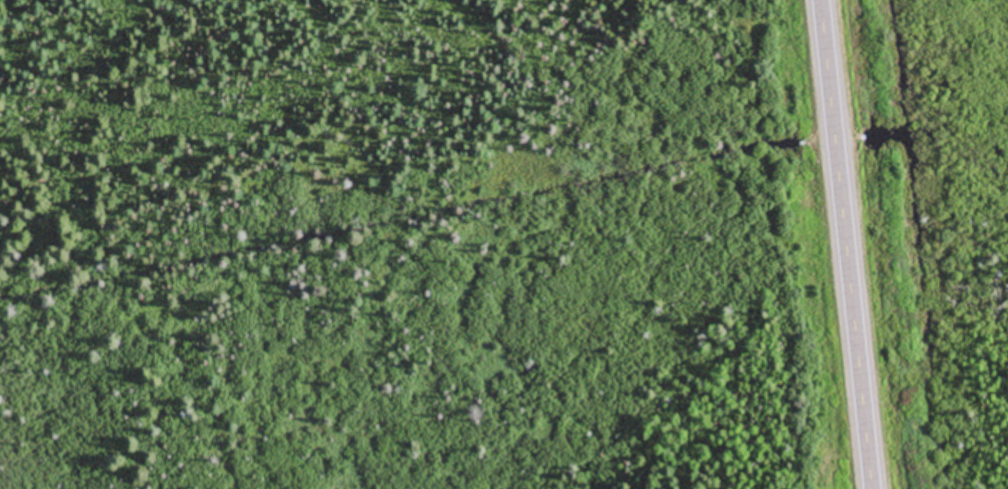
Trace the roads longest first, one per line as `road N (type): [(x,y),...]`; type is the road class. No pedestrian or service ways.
road 1 (primary): [(872,488),(821,0)]

